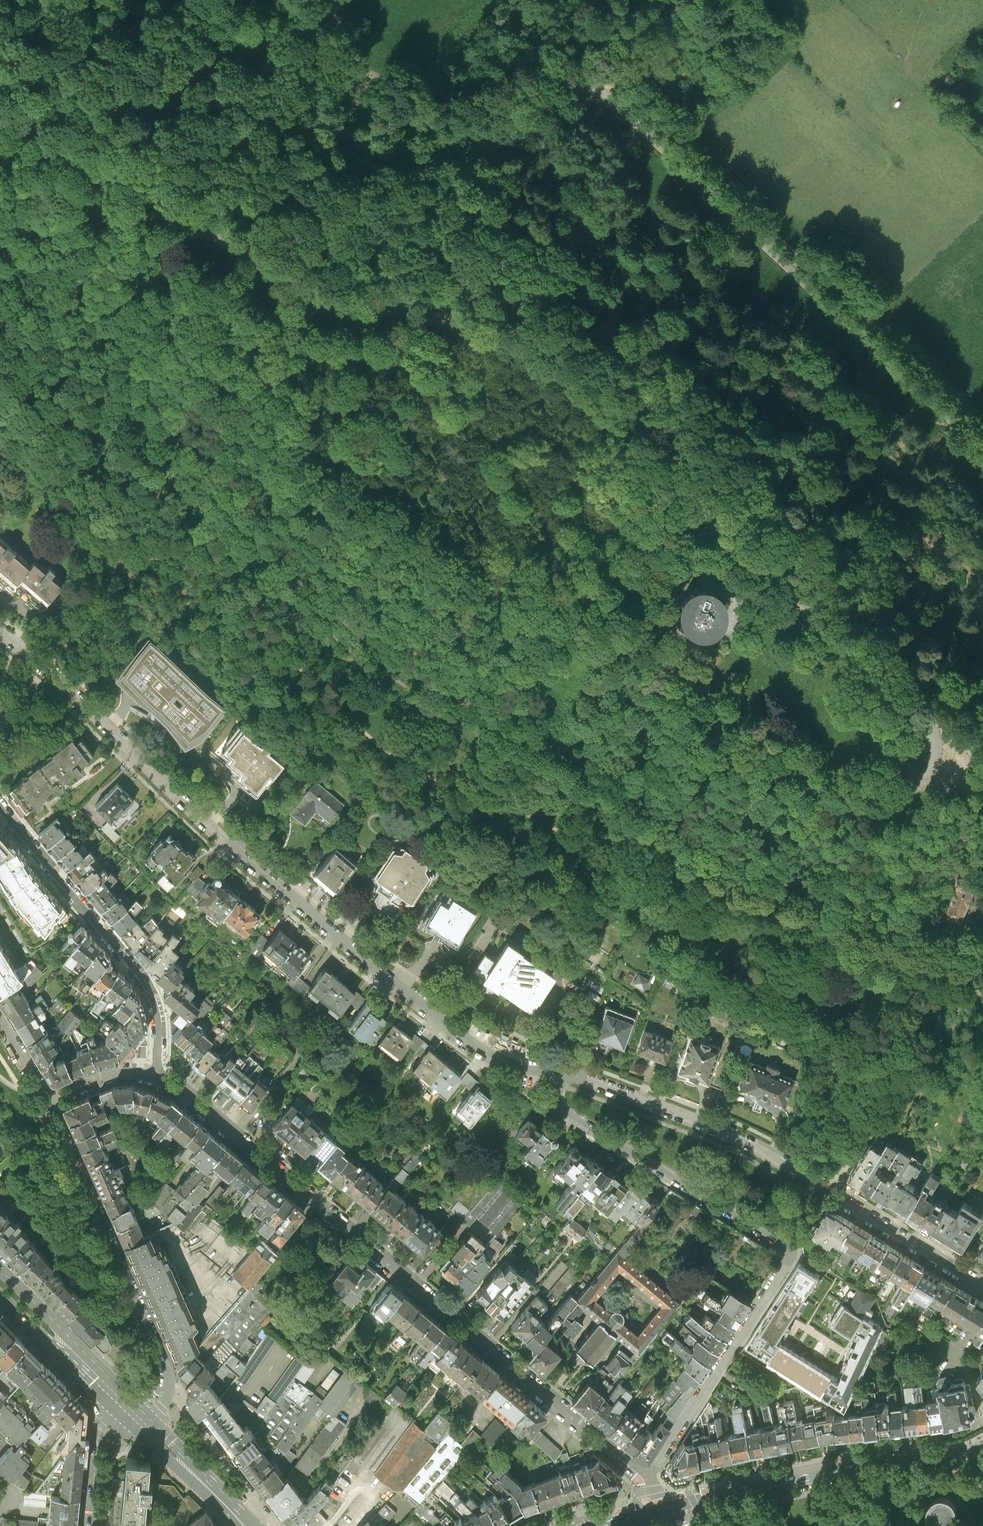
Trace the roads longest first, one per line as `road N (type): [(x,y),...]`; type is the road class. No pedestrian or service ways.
road 1 (unclassified): [(0,162),(138,345),(243,521),(374,641),(732,856),(982,955)]
road 2 (unclassified): [(191,221),(165,279),(171,320),(188,345),(309,456),(414,520),(490,589),(531,613),(674,666),(772,756),(827,793),(862,799),(920,780),(937,748),(924,720)]
road 3 (track): [(971,960),(952,966),(863,943),(792,947),(681,891),(633,880),(484,789),(403,761),(289,652),(197,528)]
road 4 (unclassified): [(924,720),(529,348),(502,334),(331,296),(191,221)]
road 5 (track): [(382,165),(418,177),(516,176),(564,196),(672,335),(969,579)]
road 6 (residential): [(0,630),(303,906),(473,1042),(521,1064),(562,1069)]
road 7 (track): [(633,880),(711,958),(834,1017),(889,1066),(904,1073),(922,1067),(935,1050),(934,1003),(822,947),(756,891),(752,877)]
road 8 (residential): [(643,1478),(157,1077)]
road 9 (residential): [(643,1478),(793,1251),(561,1105),(562,1069)]
road 10 (residential): [(562,1069),(769,1150),(982,1284)]
road 11 (track): [(0,341),(154,544),(254,635),(289,652)]
road 12 (residential): [(48,1100),(164,1364),(165,1389),(141,1410)]
road 13 (residential): [(0,800),(151,994),(157,1077)]
road 14 (track): [(713,196),(697,213),(697,226),(712,255),(848,427)]
road 15 (primary): [(942,1459),(876,1463),(666,1505)]
road 16 (track): [(474,146),(385,121),(324,87),(267,40),(254,0)]
road 17 (track): [(752,877),(971,960)]
road 18 (track): [(312,121),(286,92),(125,0)]
road 19 (unclassified): [(0,113),(191,221)]
road 20 (primary): [(141,1410),(0,1269)]
road 21 (primary): [(0,1295),(123,1418)]
road 22 (primary): [(254,1525),(141,1410)]
road 23 (primary): [(123,1418),(234,1525)]
road 24 (track): [(111,487),(93,484),(0,410)]

